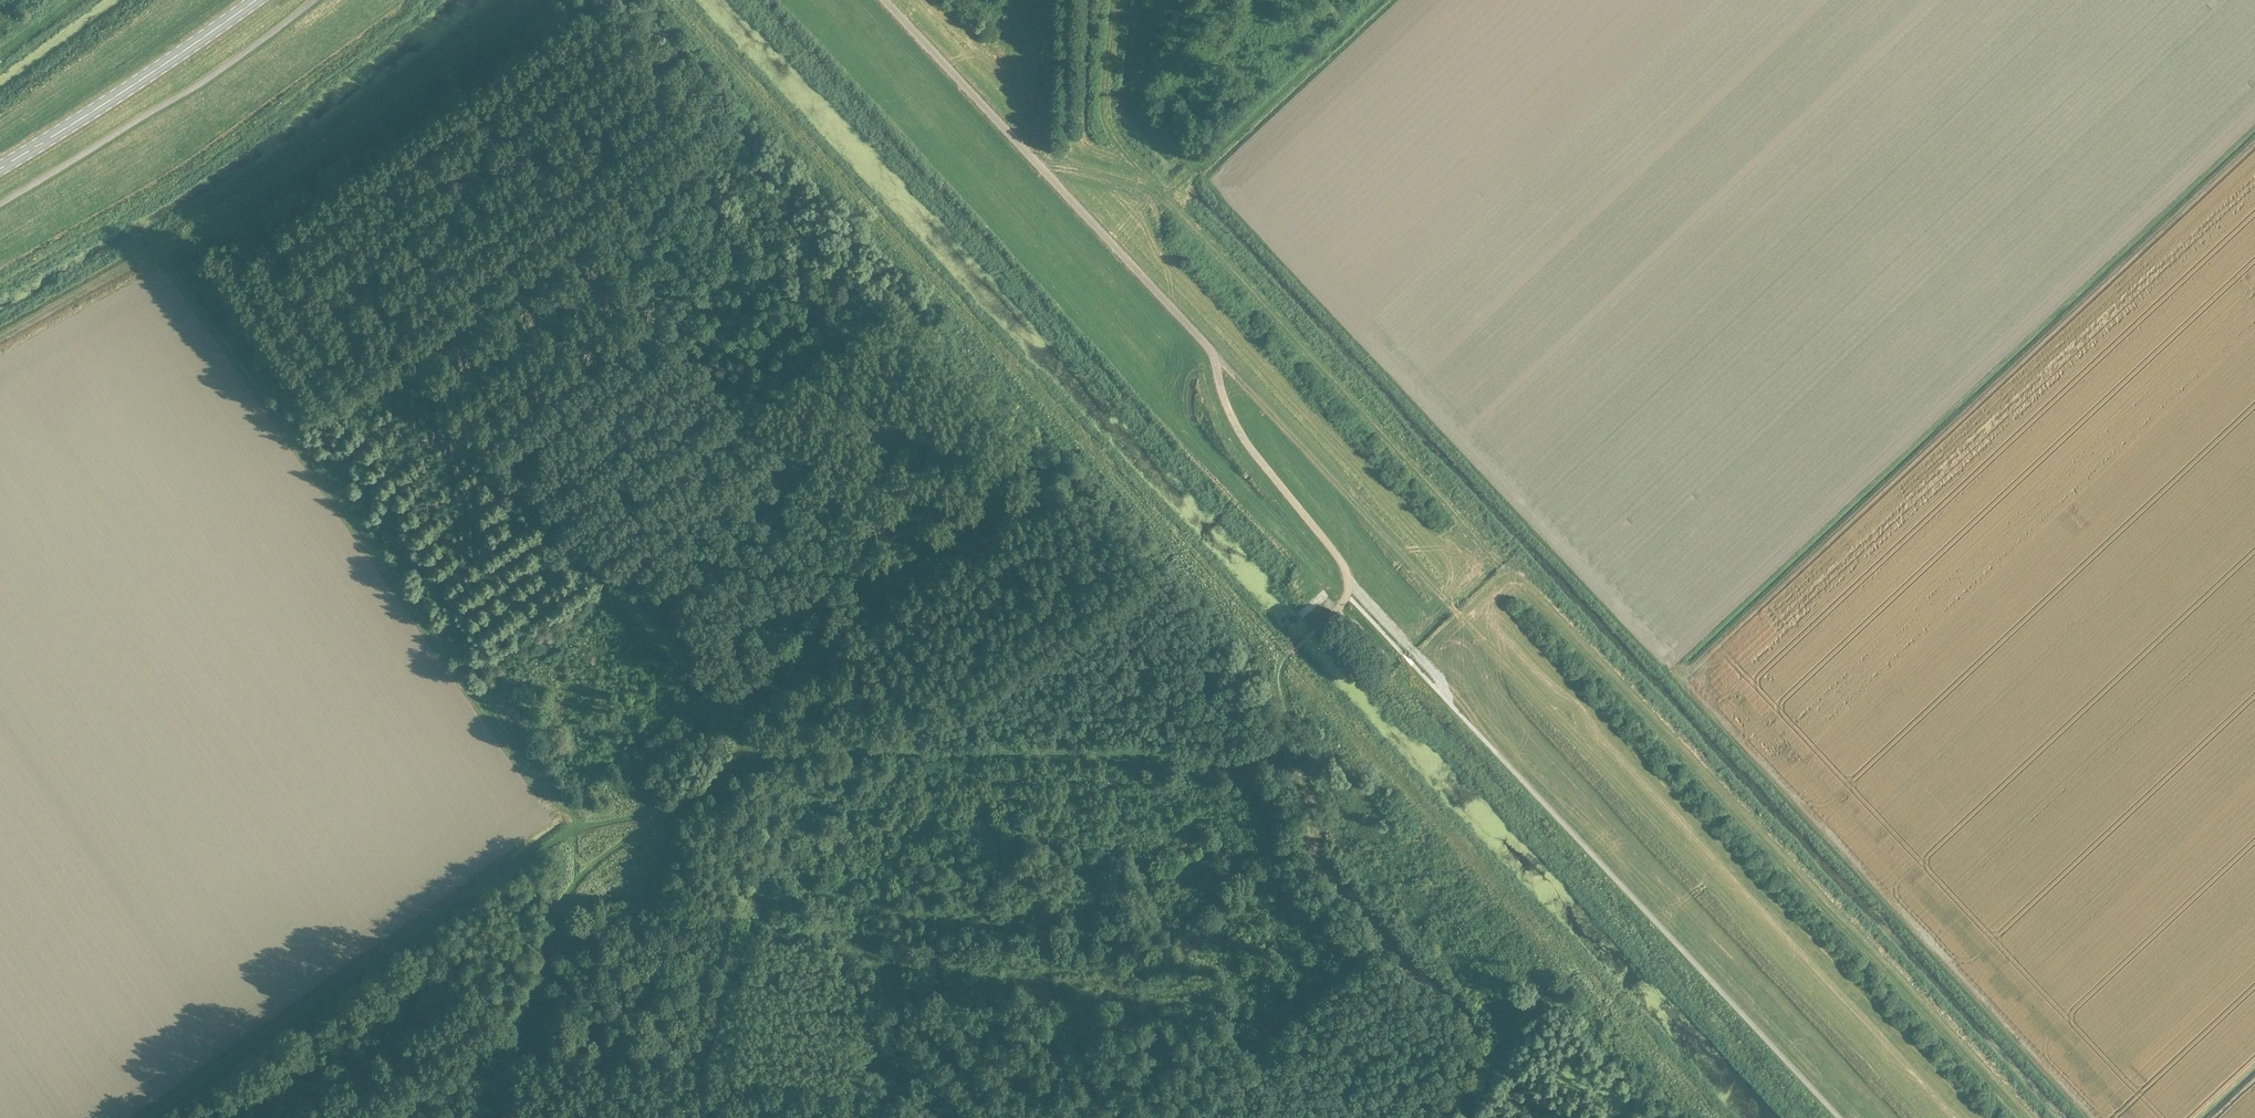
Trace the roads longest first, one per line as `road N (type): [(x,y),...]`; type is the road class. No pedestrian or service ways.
road 1 (unclassified): [(1332,612),(1347,595),(1342,566),(1234,422),(1211,352),(886,0)]
road 2 (track): [(1562,1117),(1319,865),(1278,682),(1289,654)]
road 3 (track): [(1211,352),(1450,605)]
road 4 (secondary): [(0,169),(256,0)]
road 5 (track): [(0,339),(158,250),(228,350)]
road 6 (track): [(1167,202),(1123,181),(1045,170)]

